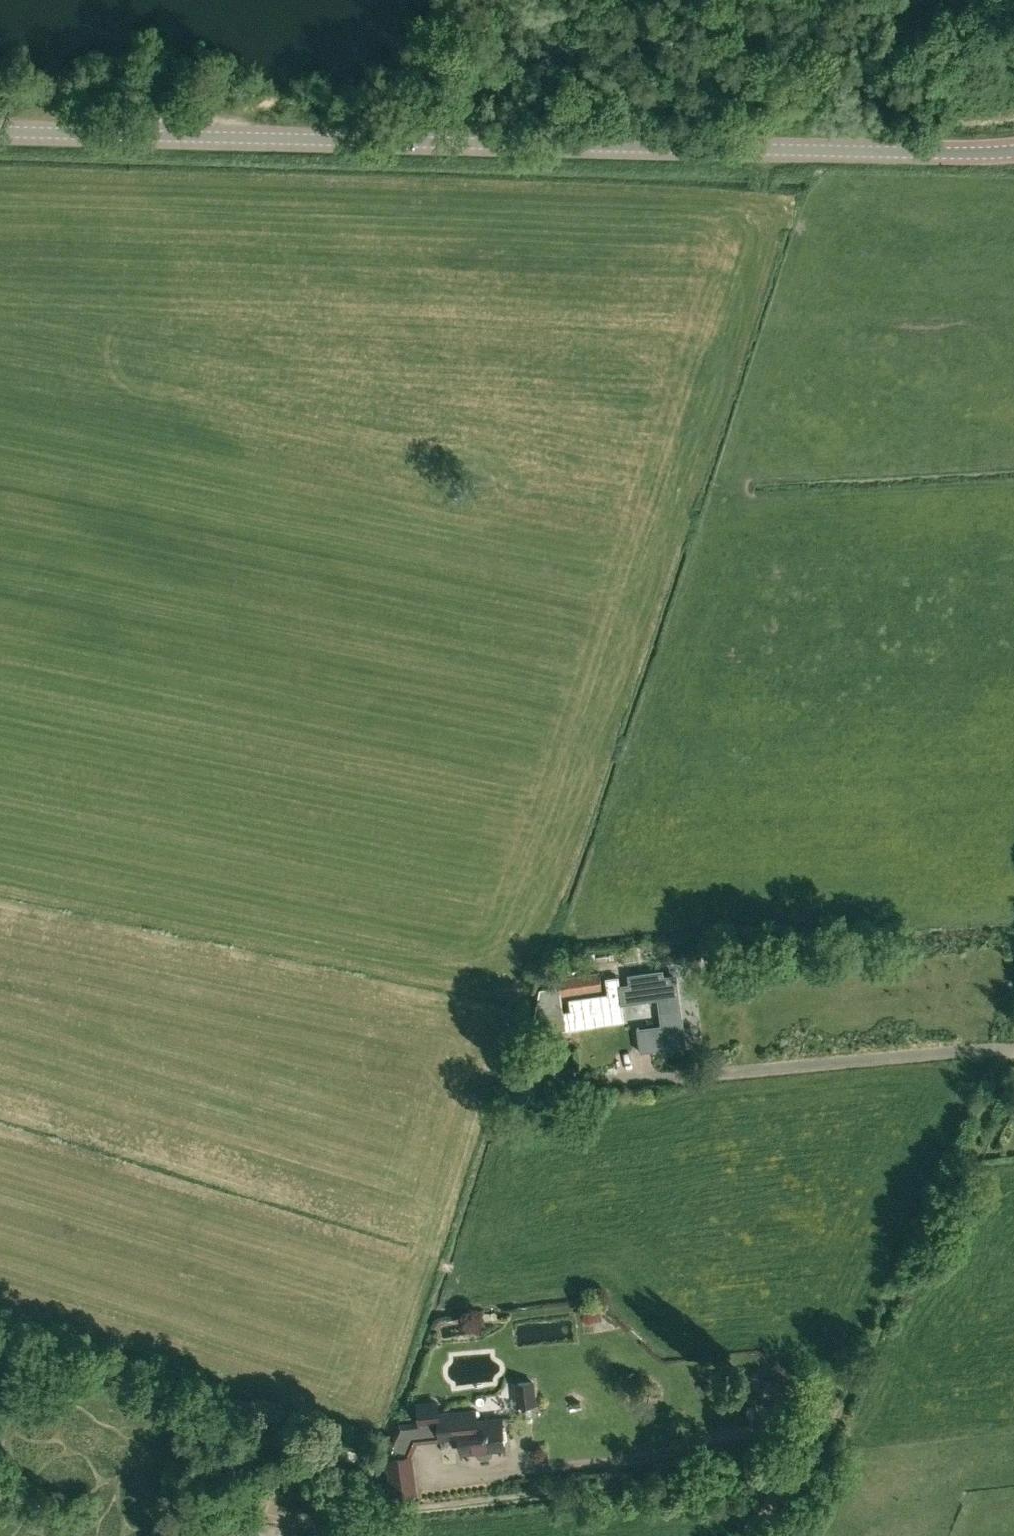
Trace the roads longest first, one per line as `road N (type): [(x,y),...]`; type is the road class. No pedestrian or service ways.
road 1 (tertiary): [(1013,150),(0,131)]

